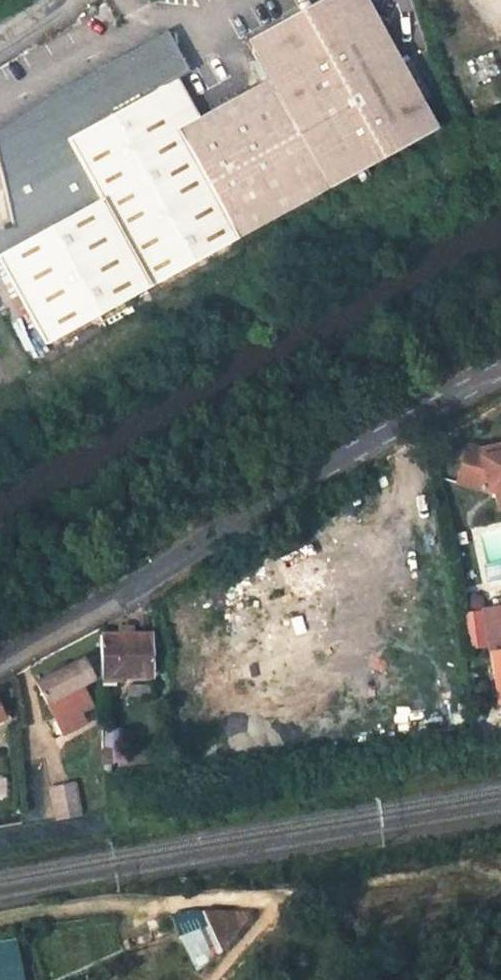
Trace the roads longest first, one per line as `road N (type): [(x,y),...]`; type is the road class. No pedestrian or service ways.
road 1 (unclassified): [(0,654),(500,372)]
road 2 (track): [(0,918),(115,903),(260,897),(271,907),(267,919),(209,979)]

